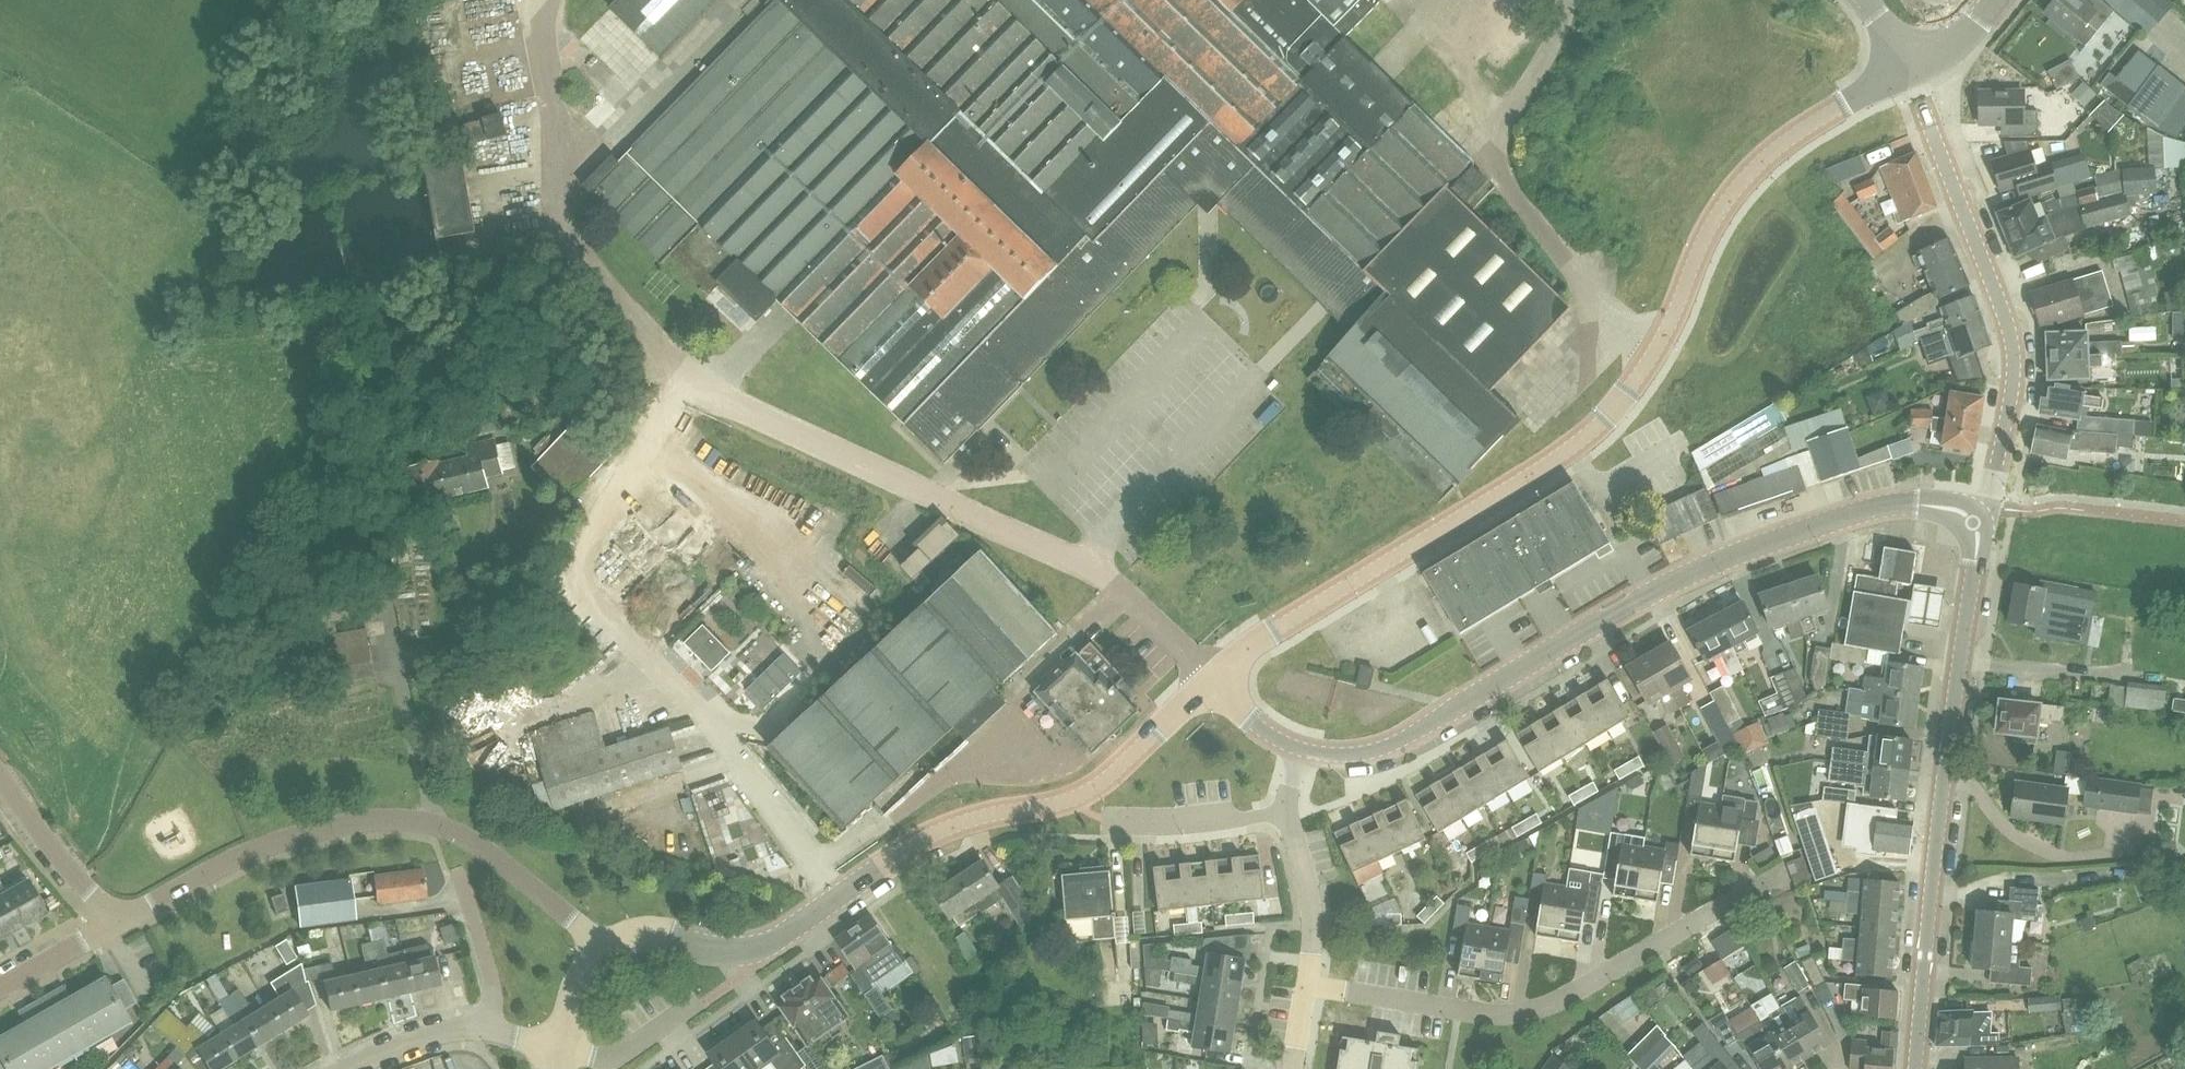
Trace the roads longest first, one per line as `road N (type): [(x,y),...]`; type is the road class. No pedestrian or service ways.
road 1 (tertiary): [(1210,681),(1277,628),(1589,433),(1652,359),(1699,247),(1744,178),(1791,135),(1907,74)]
road 2 (tertiary): [(1304,749),(1353,754),(1393,742),(1651,591),(1781,537),(1897,505),(1953,508),(1975,520)]
road 3 (tertiary): [(607,946),(651,938),(720,952),(761,948),(946,826),(1058,803),(1098,784),(1210,681)]
road 4 (tertiary): [(1915,1068),(1975,520)]
road 5 (residential): [(119,925),(261,850),(420,820),(482,851),(607,946)]
road 6 (residential): [(1308,985),(1486,1012),(1528,1009),(1553,1002),(1741,888)]
road 7 (residential): [(1975,520),(2005,431),(2011,342),(1919,99)]
road 8 (residential): [(0,771),(35,828),(119,925)]
road 9 (residential): [(1288,812),(1110,824)]
road 10 (residential): [(1308,985),(1311,898),(1288,812)]
road 11 (residential): [(343,1068),(445,1030),(490,1027)]
road 12 (residential): [(454,879),(483,959),(490,1027)]
road 13 (residential): [(562,1049),(621,1059),(694,1007)]
road 14 (residential): [(0,991),(119,925)]

